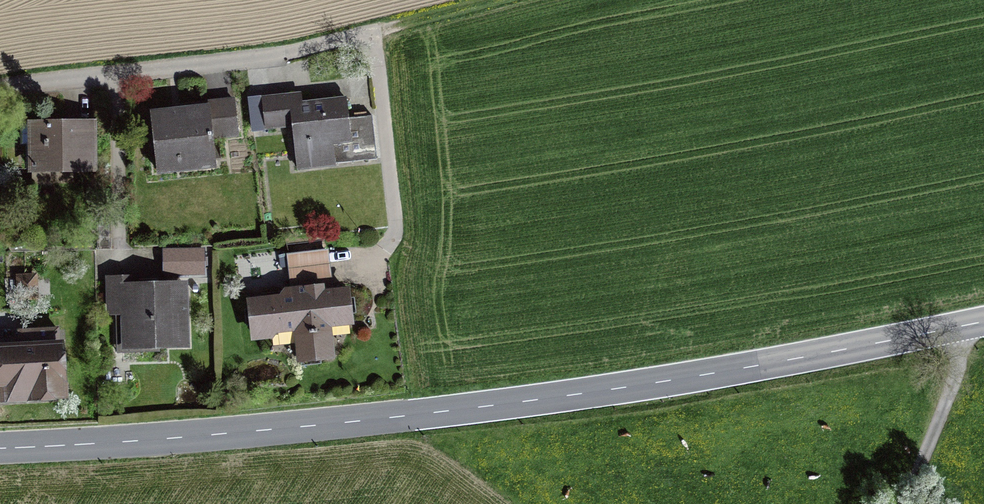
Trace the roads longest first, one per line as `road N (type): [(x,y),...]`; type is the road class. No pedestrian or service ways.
road 1 (secondary): [(983,322),(448,413),(0,453)]
road 2 (residential): [(0,93),(274,66),(354,48),(367,55),(377,79),(396,235),(369,270)]
road 3 (track): [(970,325),(908,503)]

